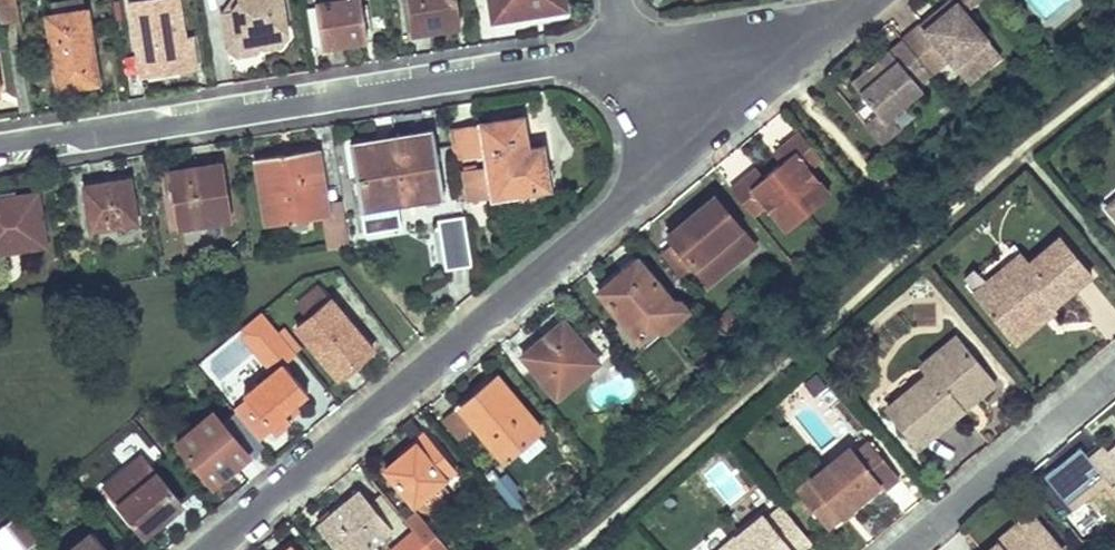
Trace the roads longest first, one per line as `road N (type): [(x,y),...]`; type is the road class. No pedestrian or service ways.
road 1 (residential): [(0,147),(619,53)]
road 2 (residential): [(208,549),(662,169)]
road 3 (residential): [(908,549),(1114,377)]
road 4 (residential): [(619,53),(778,71)]
road 5 (residential): [(662,169),(778,71)]
road 6 (residential): [(662,169),(619,53)]

